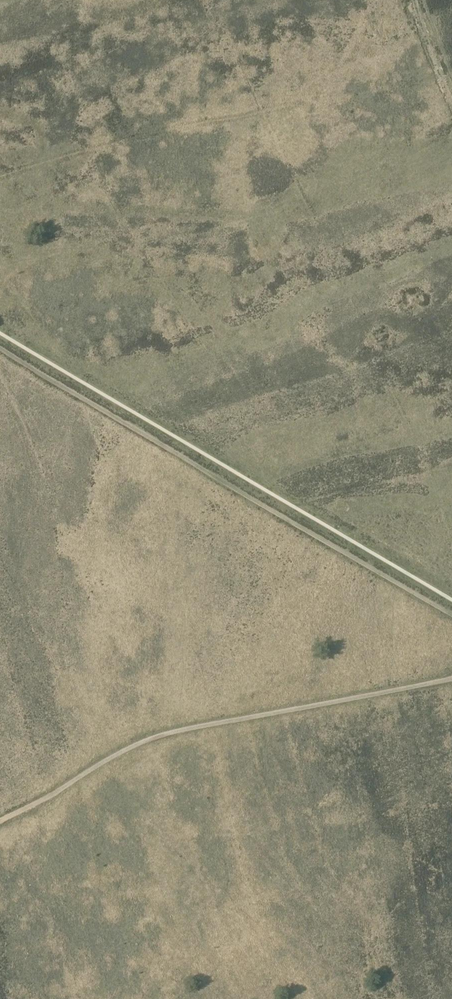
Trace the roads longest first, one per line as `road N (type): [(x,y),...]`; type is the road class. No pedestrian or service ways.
road 1 (track): [(0,348),(451,615)]
road 2 (track): [(0,821),(150,737),(451,678)]

